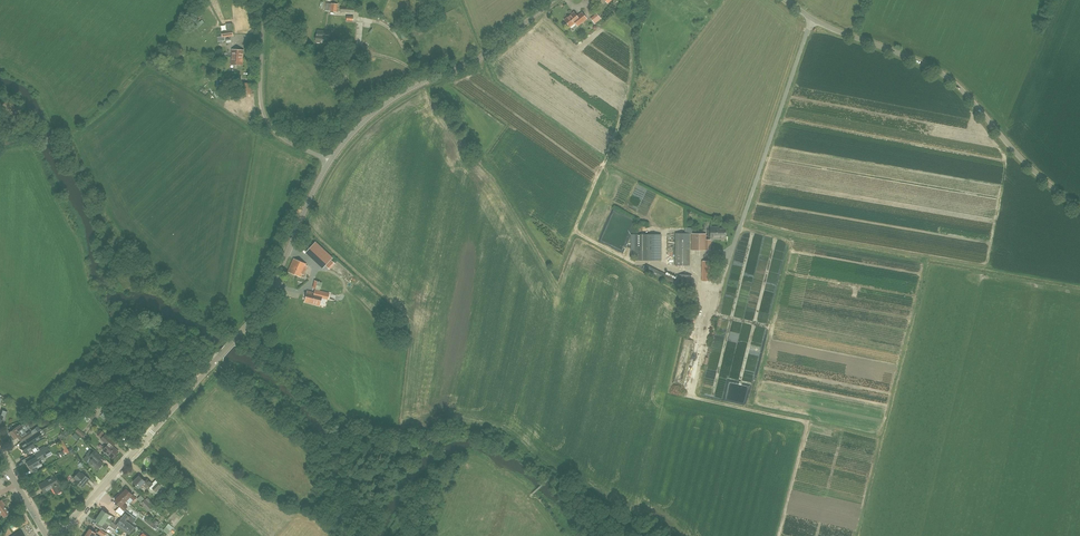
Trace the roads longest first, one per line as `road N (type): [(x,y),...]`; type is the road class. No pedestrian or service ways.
road 1 (unclassified): [(55,535),(254,316),(330,161)]
road 2 (unclassified): [(672,393),(697,288),(715,285),(812,18)]
road 3 (track): [(239,335),(340,428),(397,450),(486,436),(552,476)]
road 4 (unclassified): [(1079,210),(1032,174),(946,75),(812,18)]
road 5 (unclassified): [(330,161),(398,96),(492,50),(554,0)]
road 6 (track): [(778,535),(806,420),(672,393)]
road 7 (unclassified): [(330,161),(284,139),(267,119),(261,0)]

